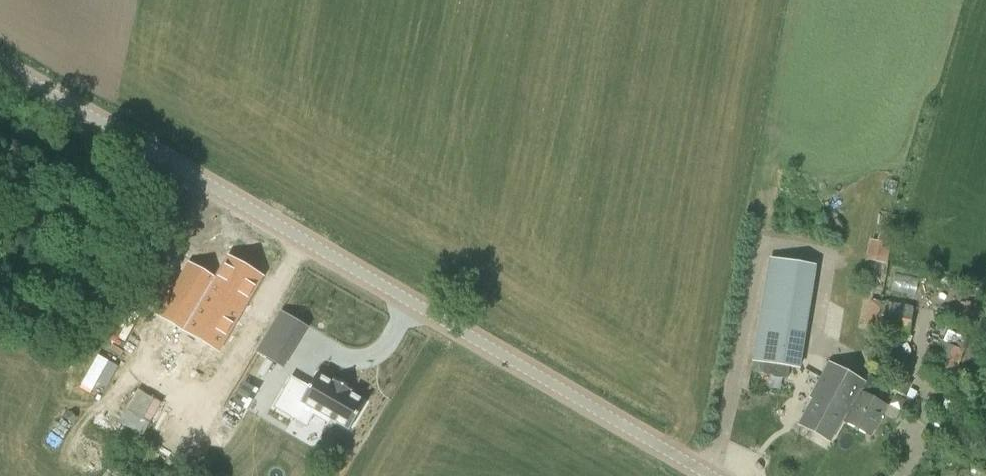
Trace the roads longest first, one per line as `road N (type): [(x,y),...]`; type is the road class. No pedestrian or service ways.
road 1 (tertiary): [(712,475),(0,67)]

